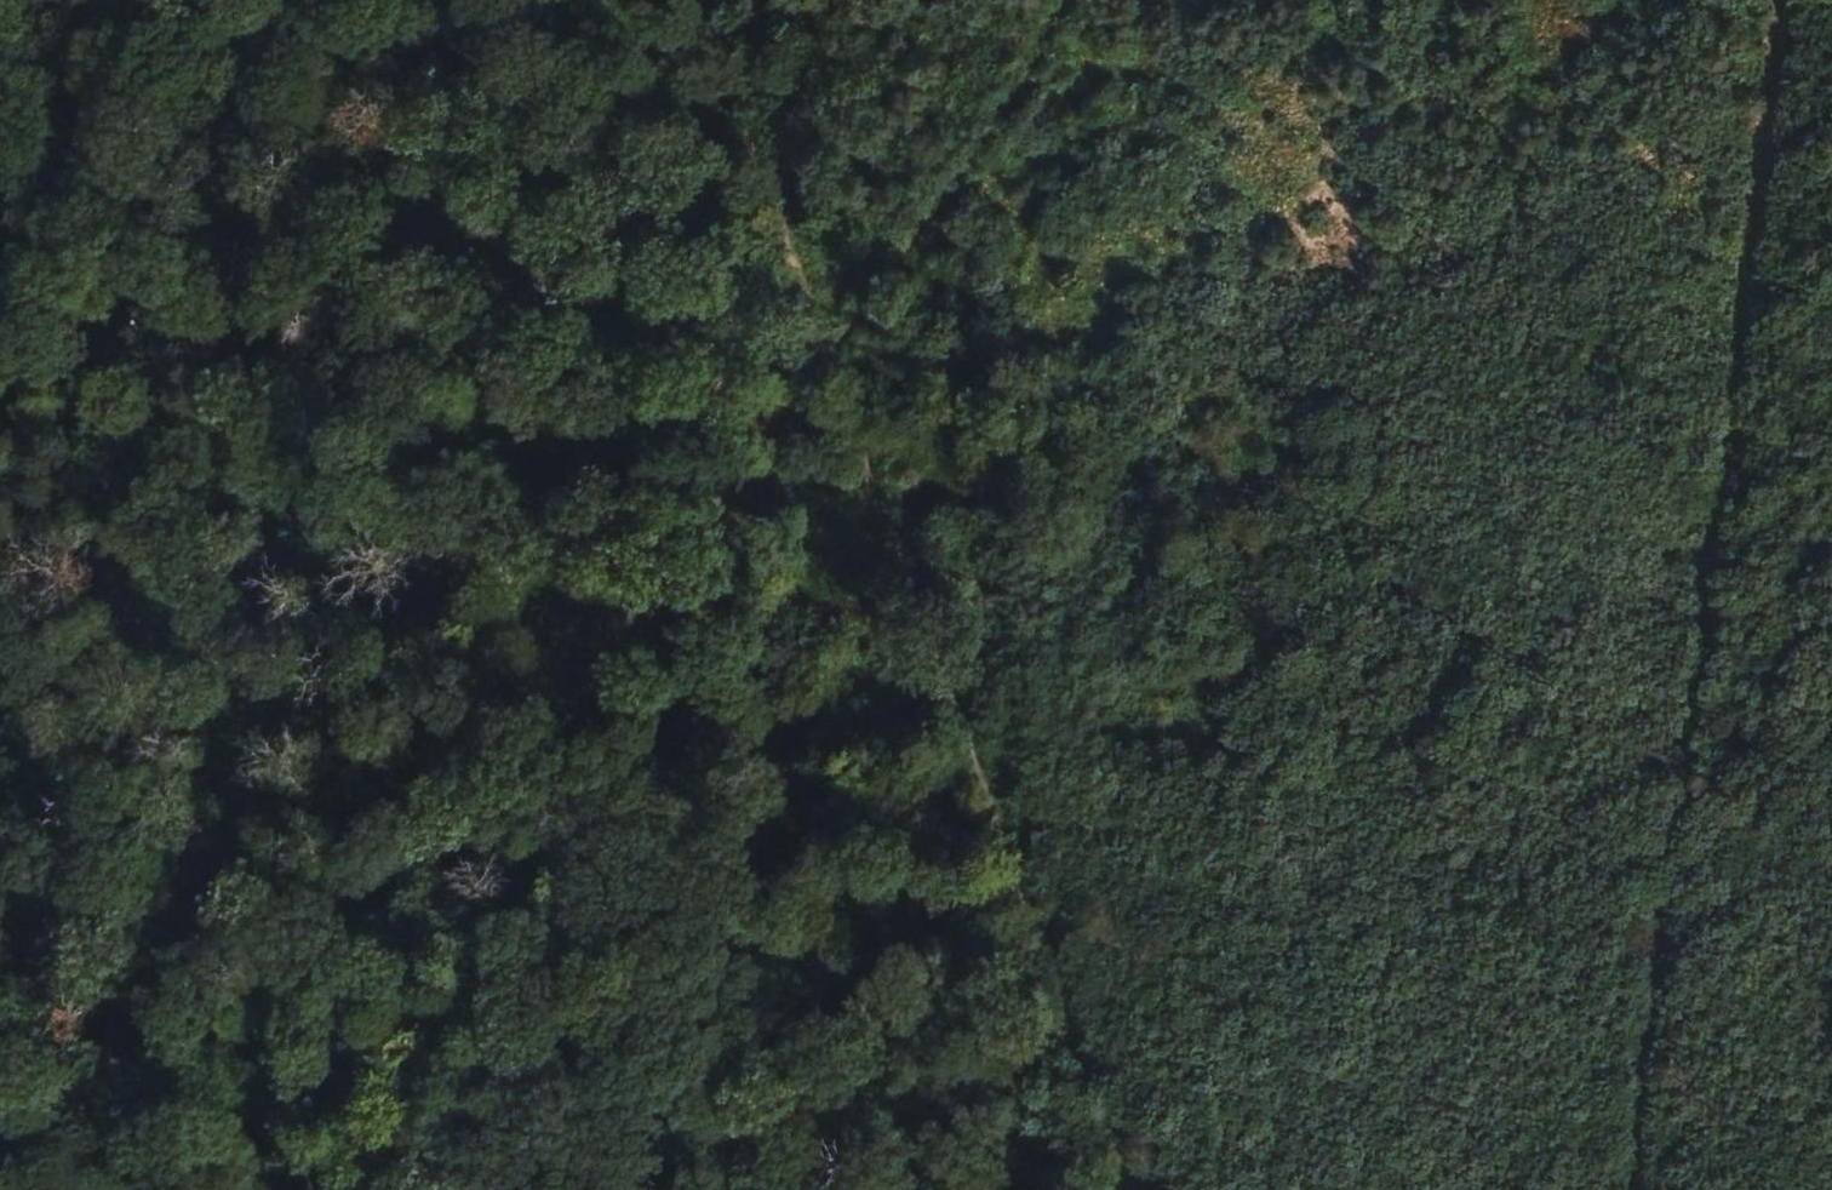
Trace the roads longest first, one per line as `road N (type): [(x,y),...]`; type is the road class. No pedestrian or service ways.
road 1 (track): [(238,1189),(840,362),(1082,0)]
road 2 (track): [(1136,1189),(840,362),(701,0)]
road 3 (track): [(1629,1189),(1796,0)]

